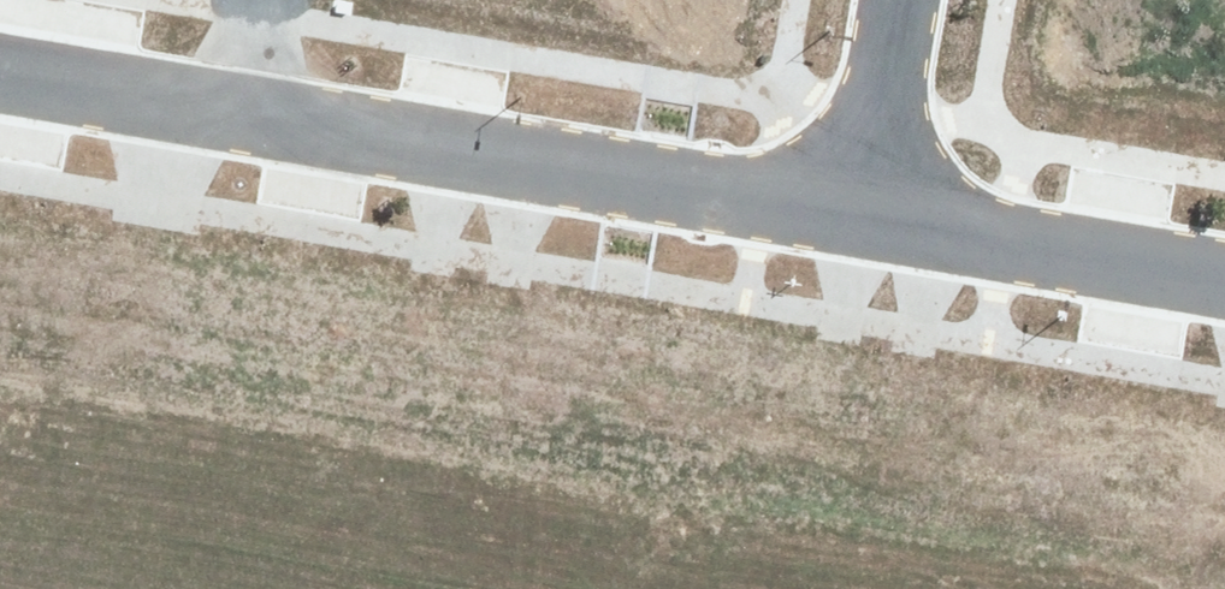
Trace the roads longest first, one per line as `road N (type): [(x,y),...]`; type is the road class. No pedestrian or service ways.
road 1 (residential): [(866,216),(267,116)]
road 2 (residential): [(1224,279),(866,216)]
road 3 (residential): [(267,116),(0,71)]
road 4 (residential): [(866,216),(900,0)]

